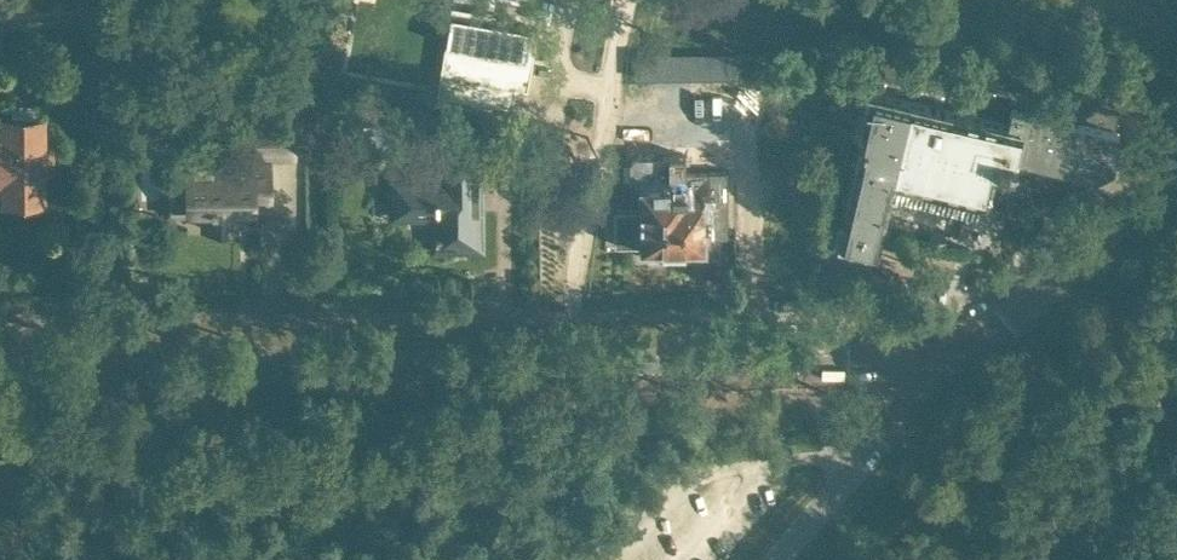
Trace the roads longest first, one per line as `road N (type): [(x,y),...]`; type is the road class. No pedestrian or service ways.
road 1 (tertiary): [(0,372),(359,375),(944,363)]
road 2 (tertiary): [(944,363),(976,348),(1176,165)]
road 3 (unclassified): [(775,559),(944,363)]

